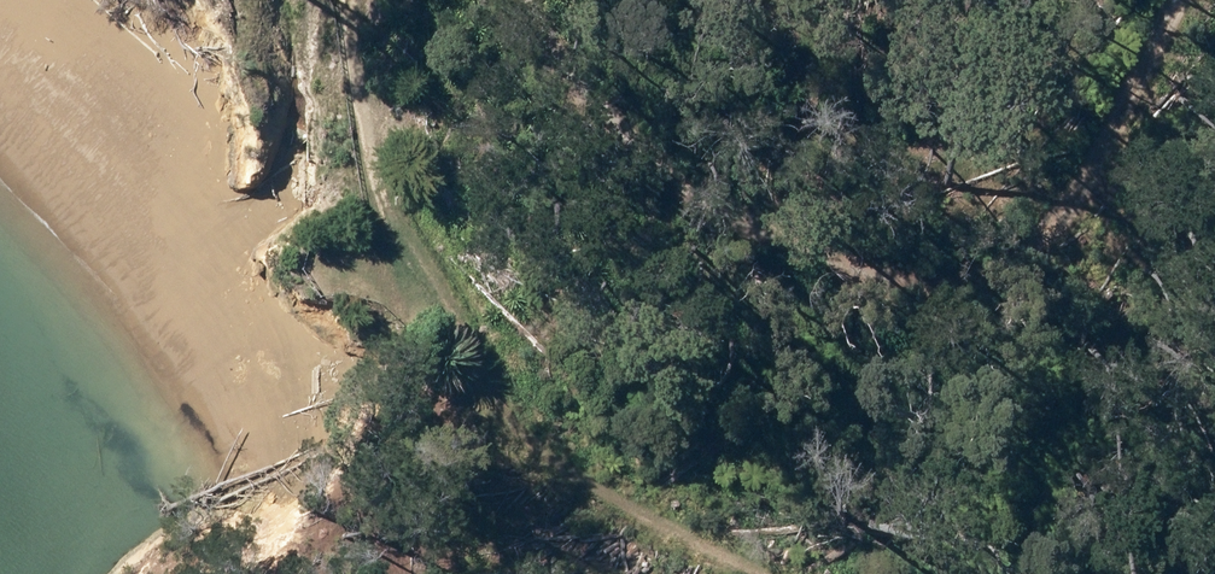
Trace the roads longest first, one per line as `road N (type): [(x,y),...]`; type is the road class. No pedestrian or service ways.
road 1 (track): [(521,0),(616,137),(784,246),(979,226),(1143,64),(1175,0)]
road 2 (track): [(343,0),(377,194),(421,285),(468,352),(544,449),(628,509),(769,573)]

